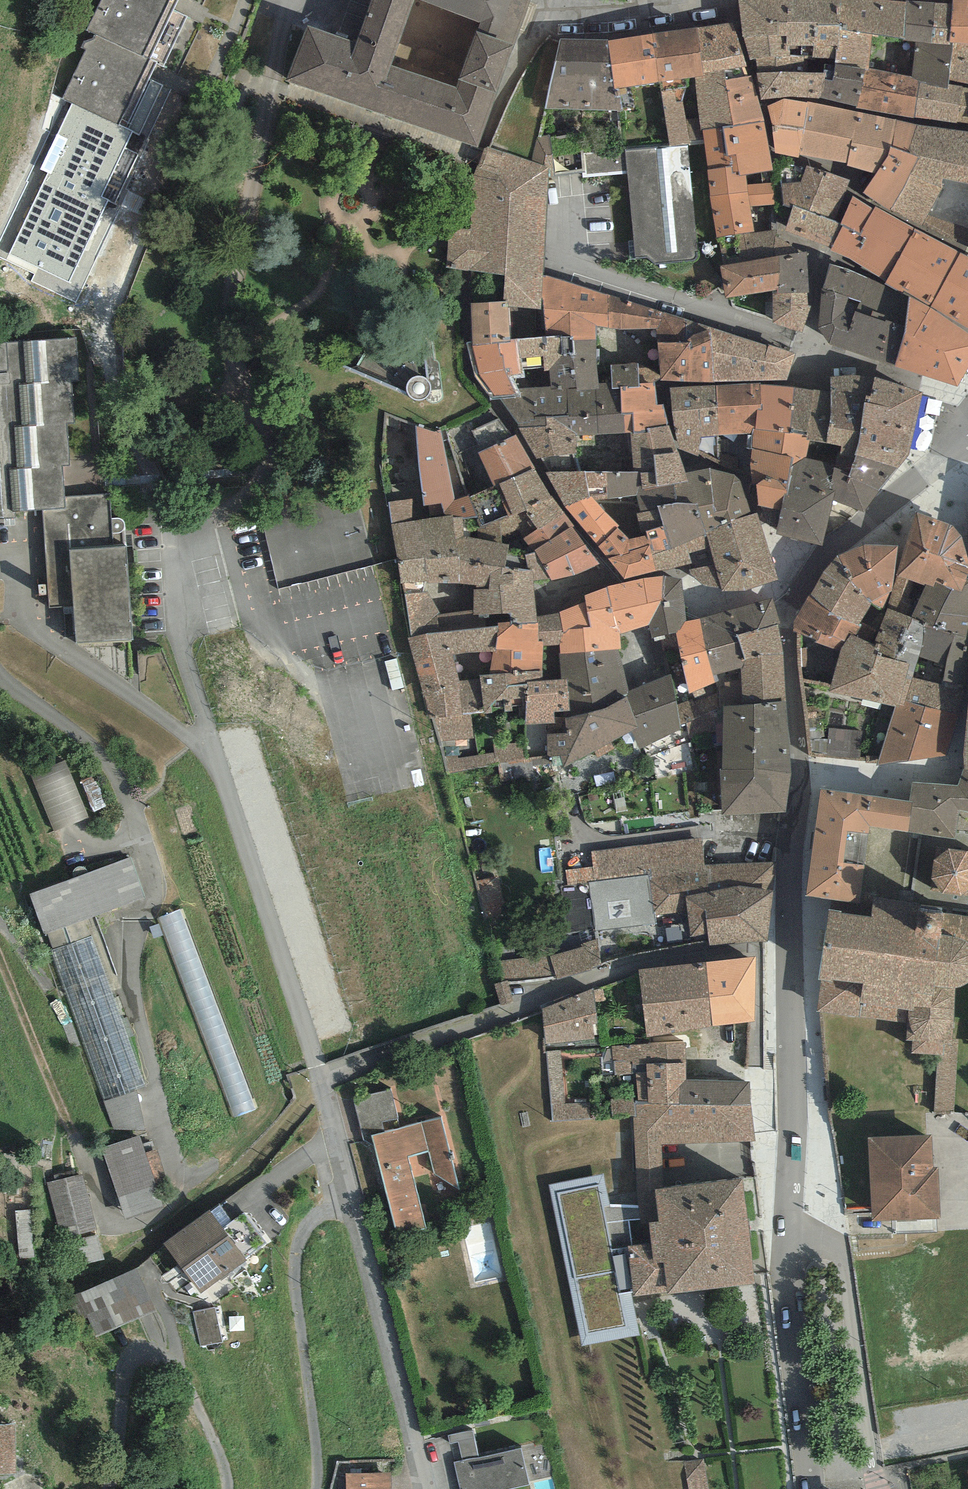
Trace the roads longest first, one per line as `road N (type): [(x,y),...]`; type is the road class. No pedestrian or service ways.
road 1 (tertiary): [(790,1221),(791,867),(800,775),(790,607),(836,545),(967,442)]
road 2 (residential): [(322,1076),(636,961),(759,948),(756,1071),(697,1070)]
road 3 (residential): [(322,1076),(181,648)]
road 4 (residential): [(424,1488),(322,1076)]
road 5 (residential): [(882,1488),(869,1450),(842,1252),(790,1221)]
road 6 (tertiary): [(809,1488),(785,1288),(790,1221)]
road 7 (residential): [(538,13),(642,13),(710,0)]

